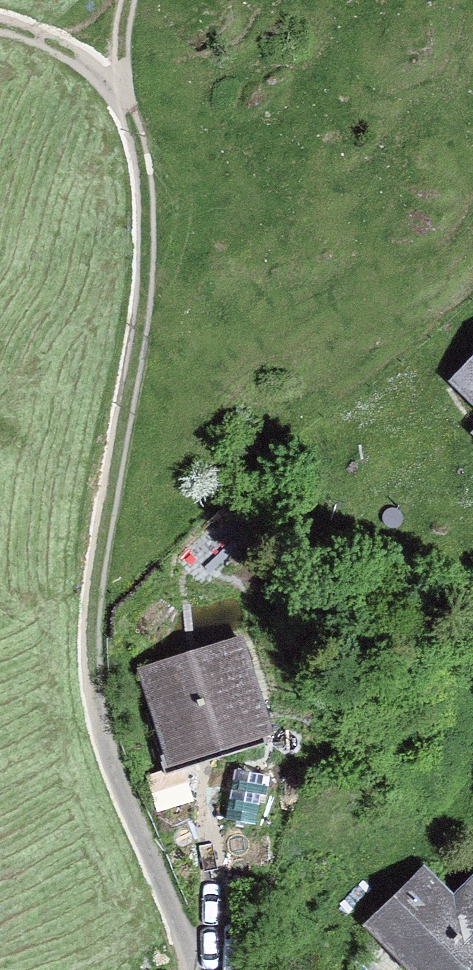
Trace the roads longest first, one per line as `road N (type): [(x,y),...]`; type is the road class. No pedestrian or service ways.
road 1 (track): [(103,732),(92,643),(105,488),(150,308),(147,0)]
road 2 (unclassified): [(197,969),(103,732)]
road 3 (track): [(144,98),(0,35)]

